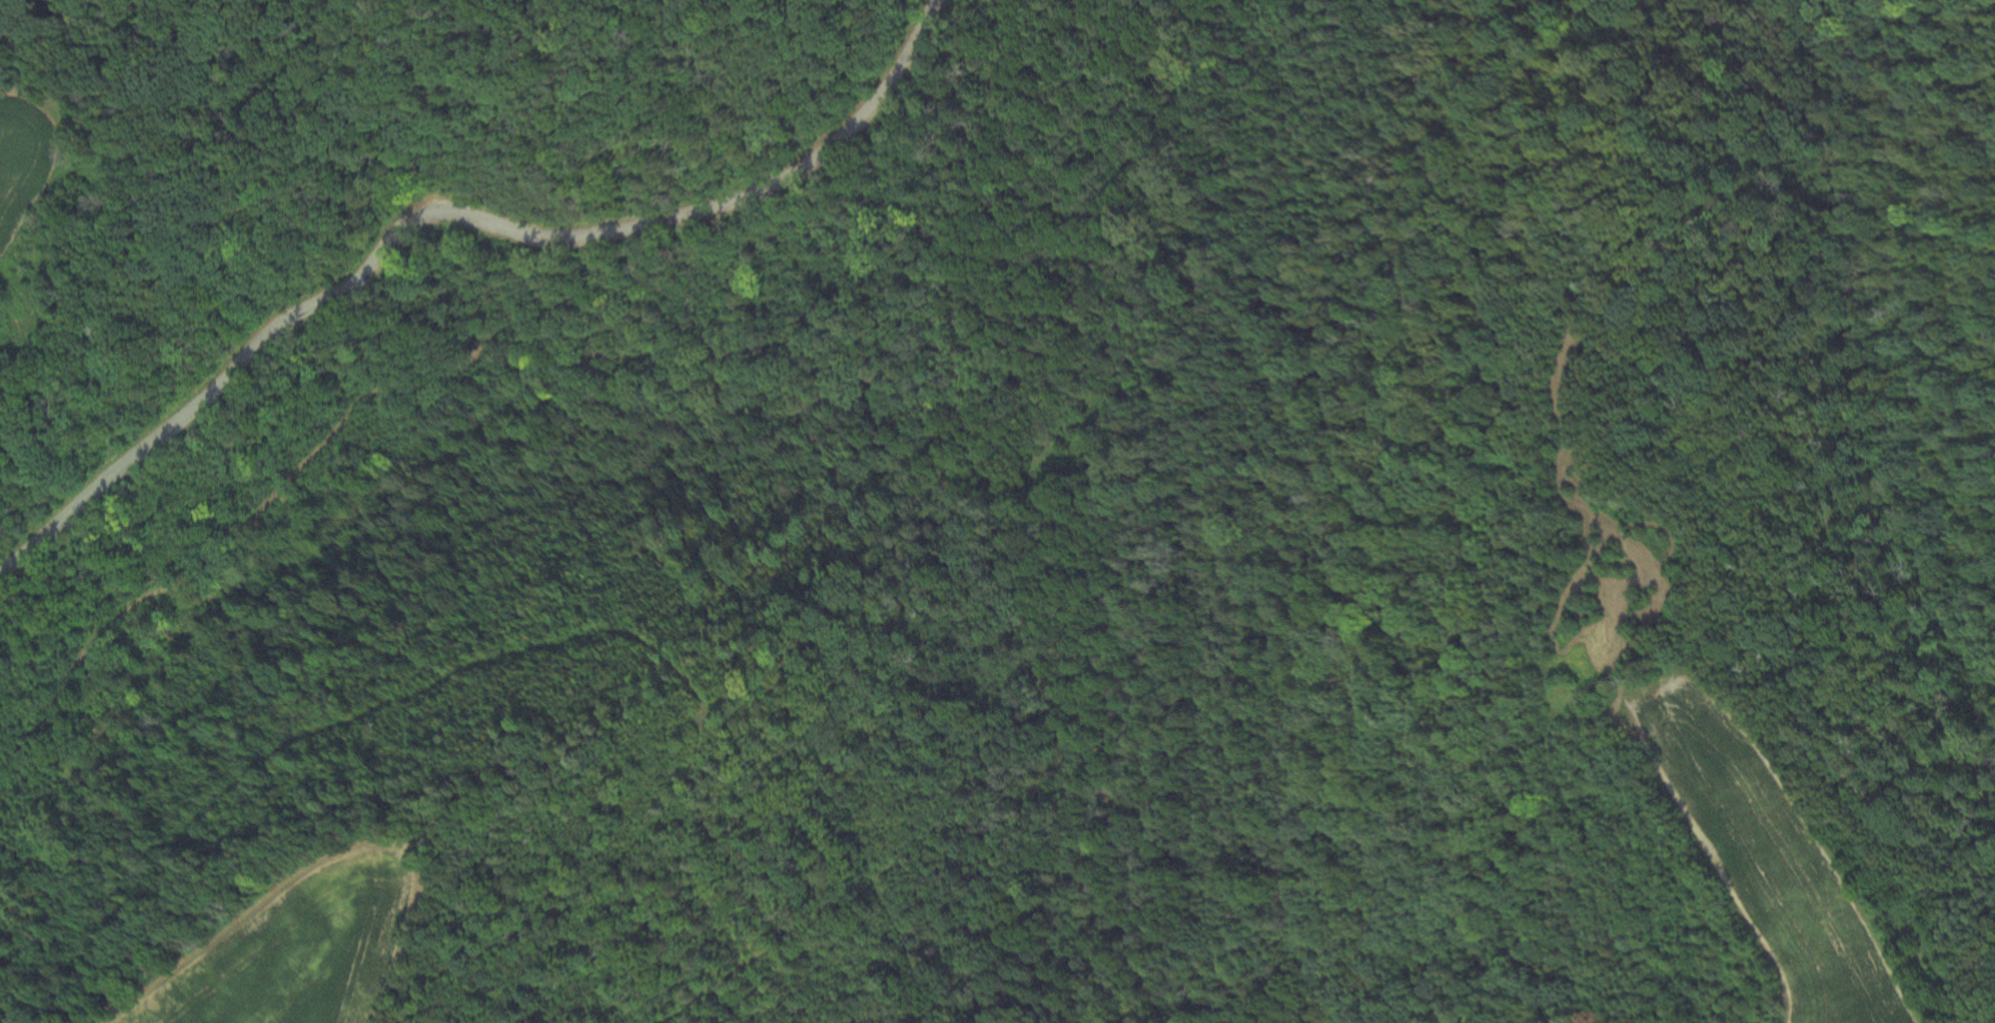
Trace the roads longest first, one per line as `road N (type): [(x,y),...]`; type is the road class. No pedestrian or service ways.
road 1 (residential): [(0,580),(265,336),(346,287),(415,222),(459,215),(573,237),(750,198),(836,148),(913,59),(935,0)]

